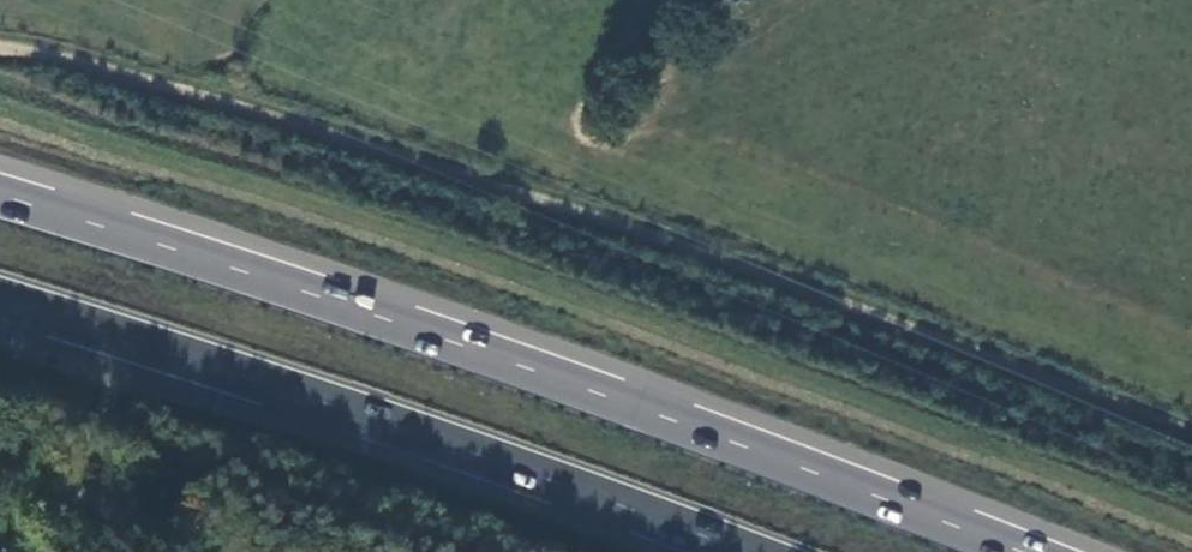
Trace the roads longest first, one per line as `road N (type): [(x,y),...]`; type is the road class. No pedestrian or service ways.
road 1 (track): [(0,47),(148,80),(651,234),(1191,432)]
road 2 (trunk): [(1028,551),(465,344),(0,193)]
road 3 (trunk): [(0,296),(446,440),(754,551)]

